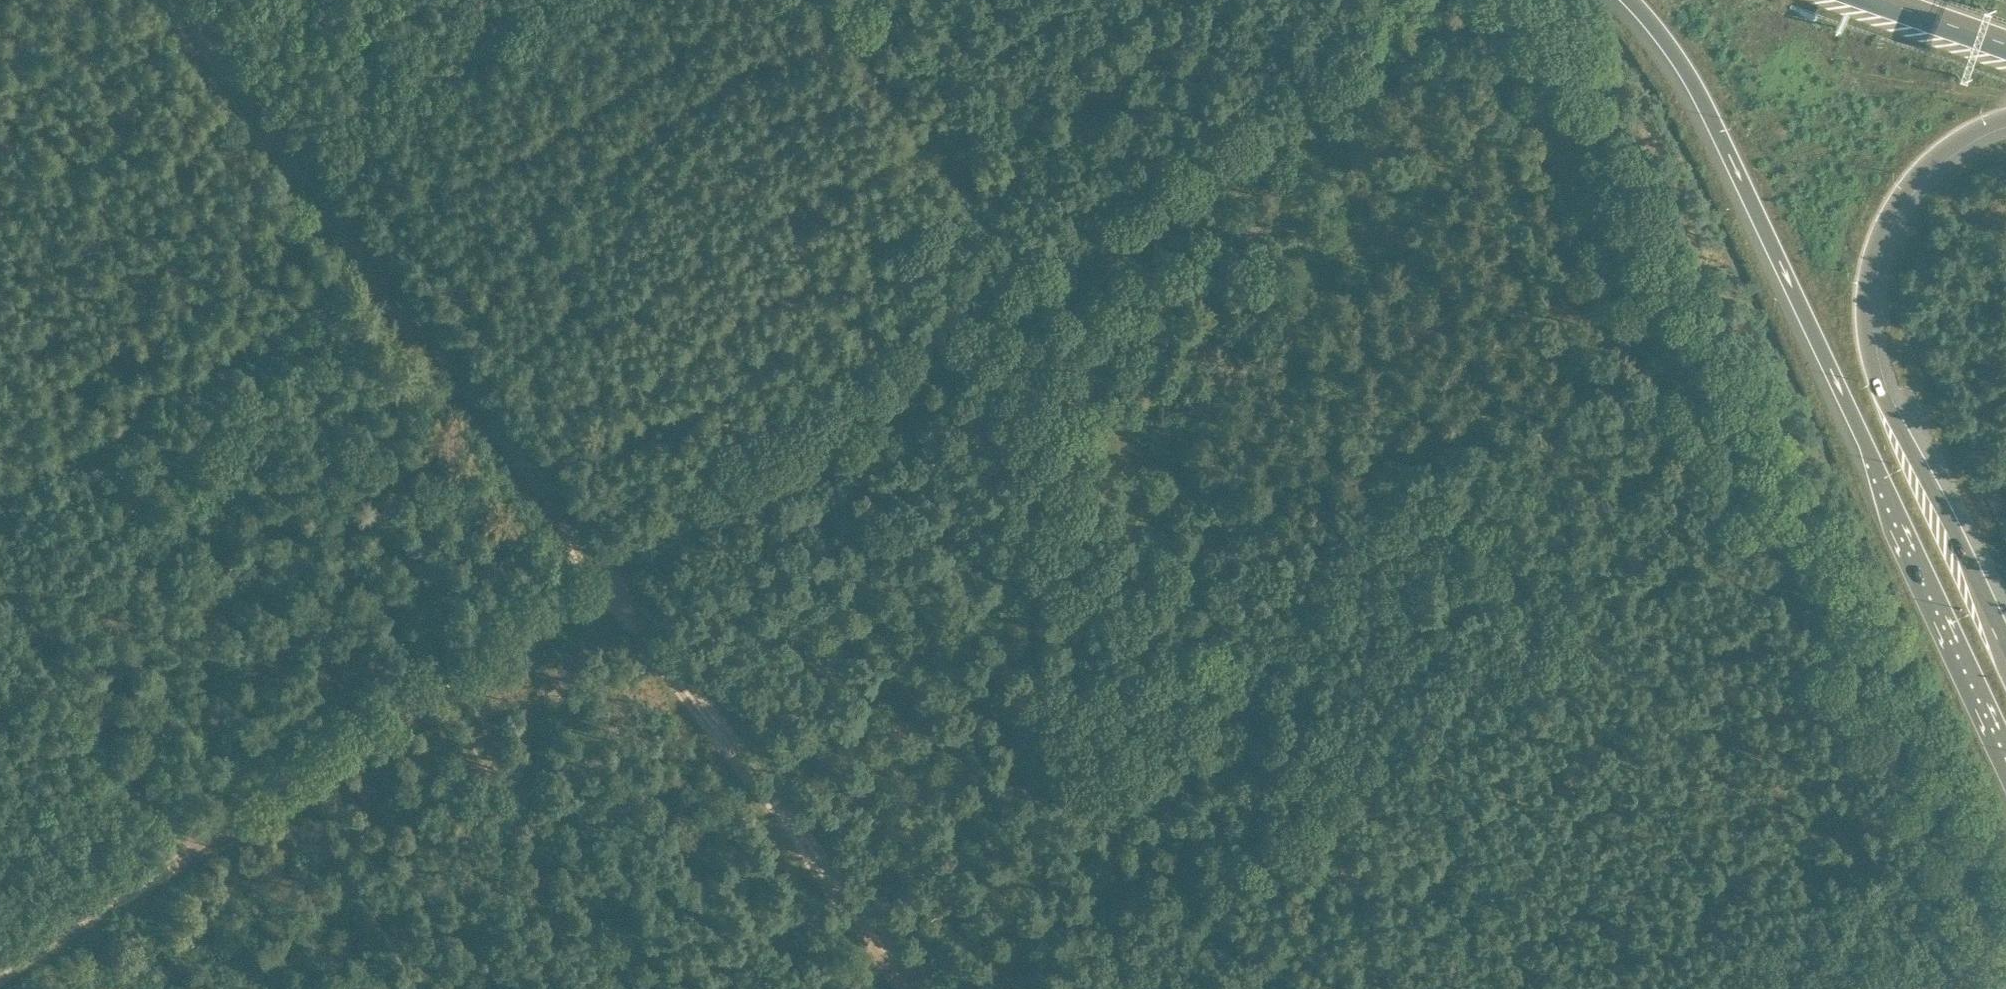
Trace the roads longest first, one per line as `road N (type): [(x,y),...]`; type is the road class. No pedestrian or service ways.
road 1 (track): [(912,988),(178,0)]
road 2 (track): [(1395,988),(1322,791),(1060,317),(980,194),(828,0)]
road 3 (motorway): [(1631,0),(1696,83),(2005,742)]
road 4 (track): [(611,583),(0,974)]
road 5 (motorway): [(2005,643),(1878,384),(1867,323),(1876,248),(1898,202),(1936,155),(2005,117)]
road 6 (motorway): [(1882,0),(2005,44)]

